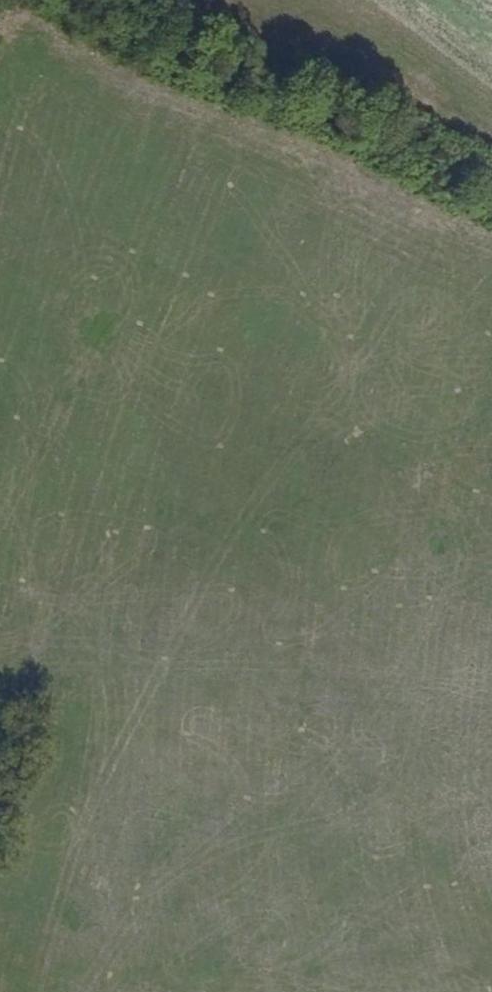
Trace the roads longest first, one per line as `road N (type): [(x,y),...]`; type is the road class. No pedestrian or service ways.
road 1 (track): [(491,158),(121,0)]

